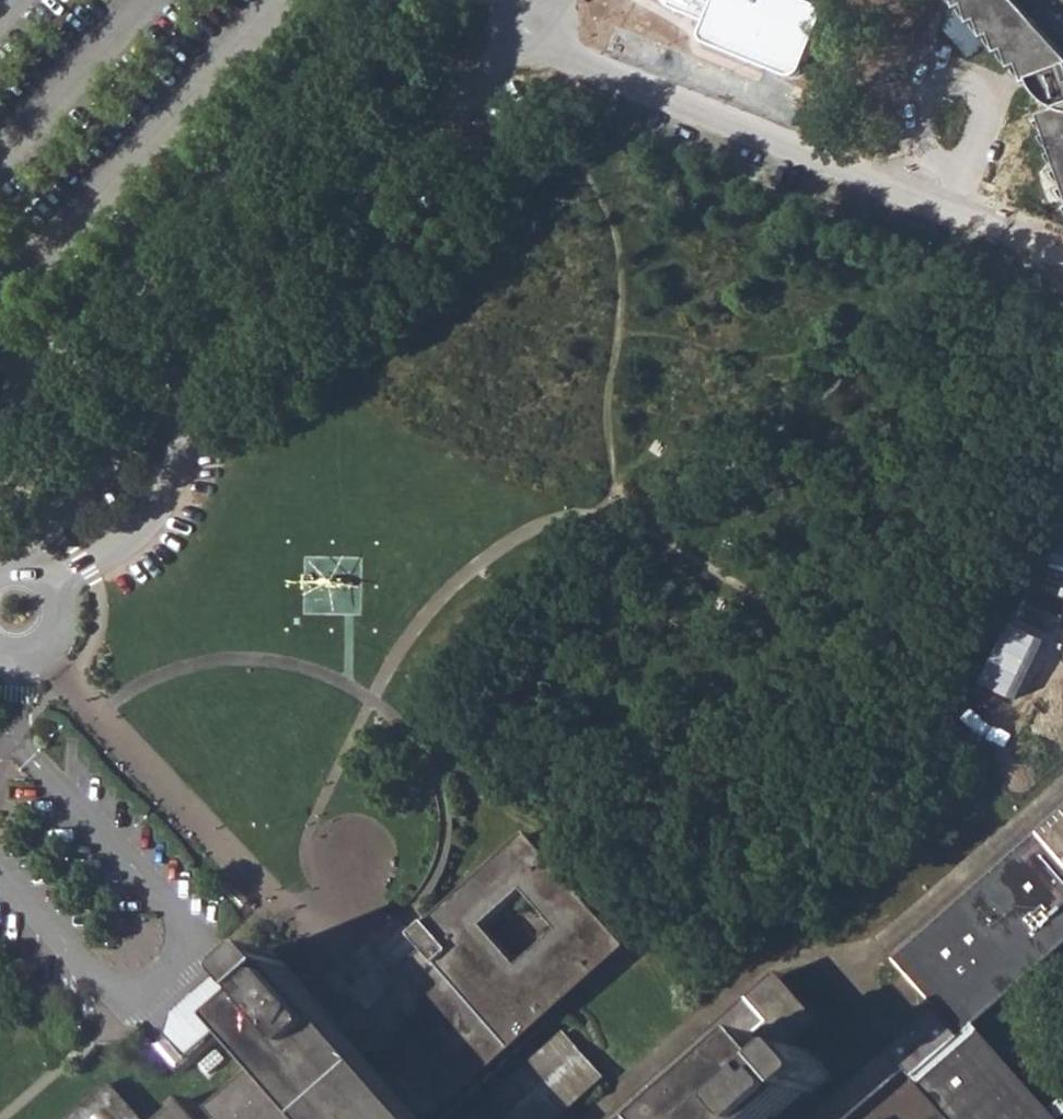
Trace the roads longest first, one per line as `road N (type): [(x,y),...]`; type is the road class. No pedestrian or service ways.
road 1 (residential): [(560,0),(215,368),(149,524),(69,575)]
road 2 (residential): [(8,680),(41,676),(72,651),(82,613),(69,575)]

